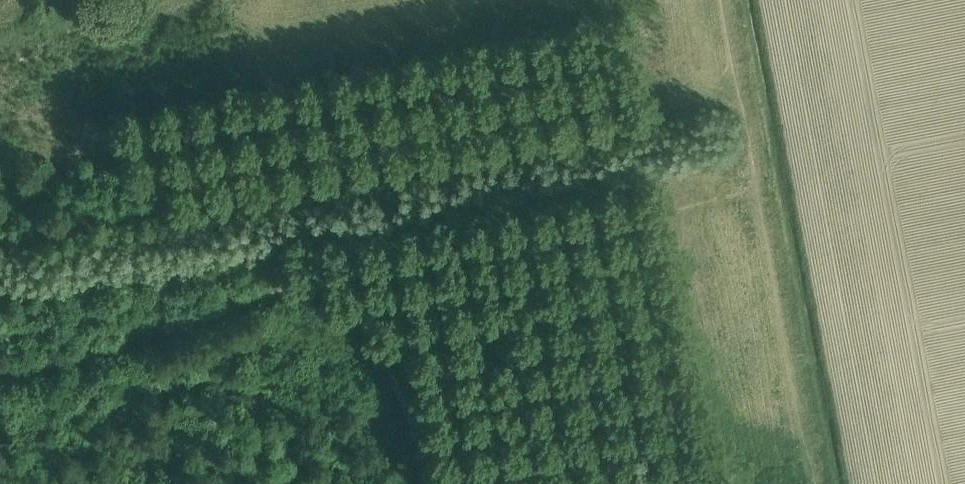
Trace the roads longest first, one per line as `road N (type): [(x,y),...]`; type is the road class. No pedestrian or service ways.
road 1 (track): [(0,373),(318,286)]
road 2 (track): [(815,448),(759,188)]
road 3 (track): [(318,286),(342,298),(381,355),(441,483)]
road 4 (track): [(759,188),(727,0)]

